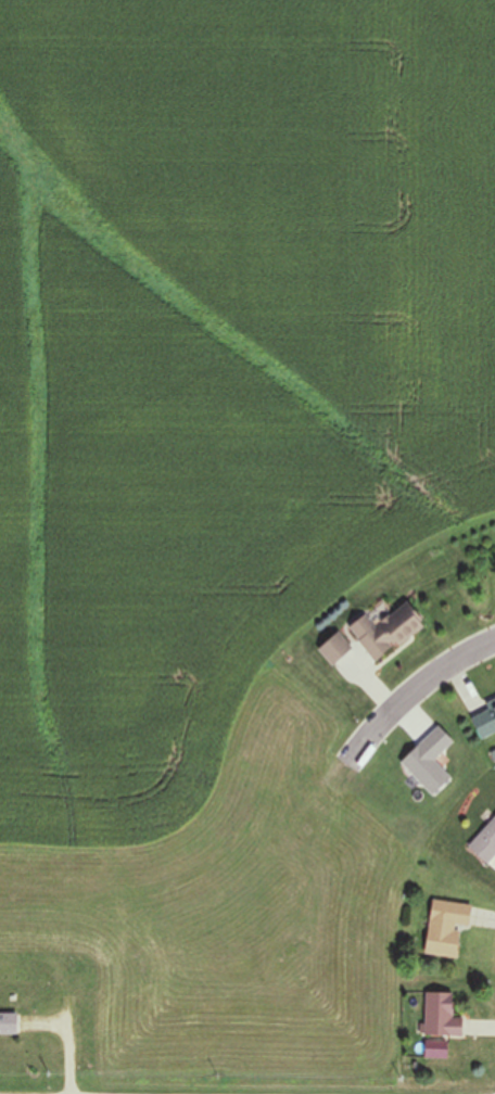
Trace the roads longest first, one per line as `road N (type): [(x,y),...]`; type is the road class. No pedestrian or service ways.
road 1 (residential): [(494,642),(399,702),(350,764)]

